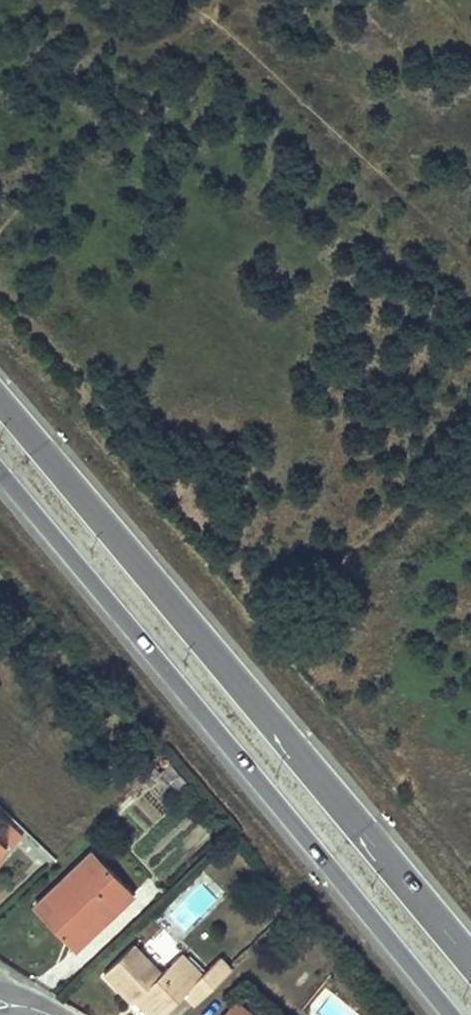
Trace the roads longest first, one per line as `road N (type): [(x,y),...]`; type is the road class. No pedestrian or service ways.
road 1 (secondary): [(470,962),(0,400)]
road 2 (secondary): [(0,475),(451,1014)]

